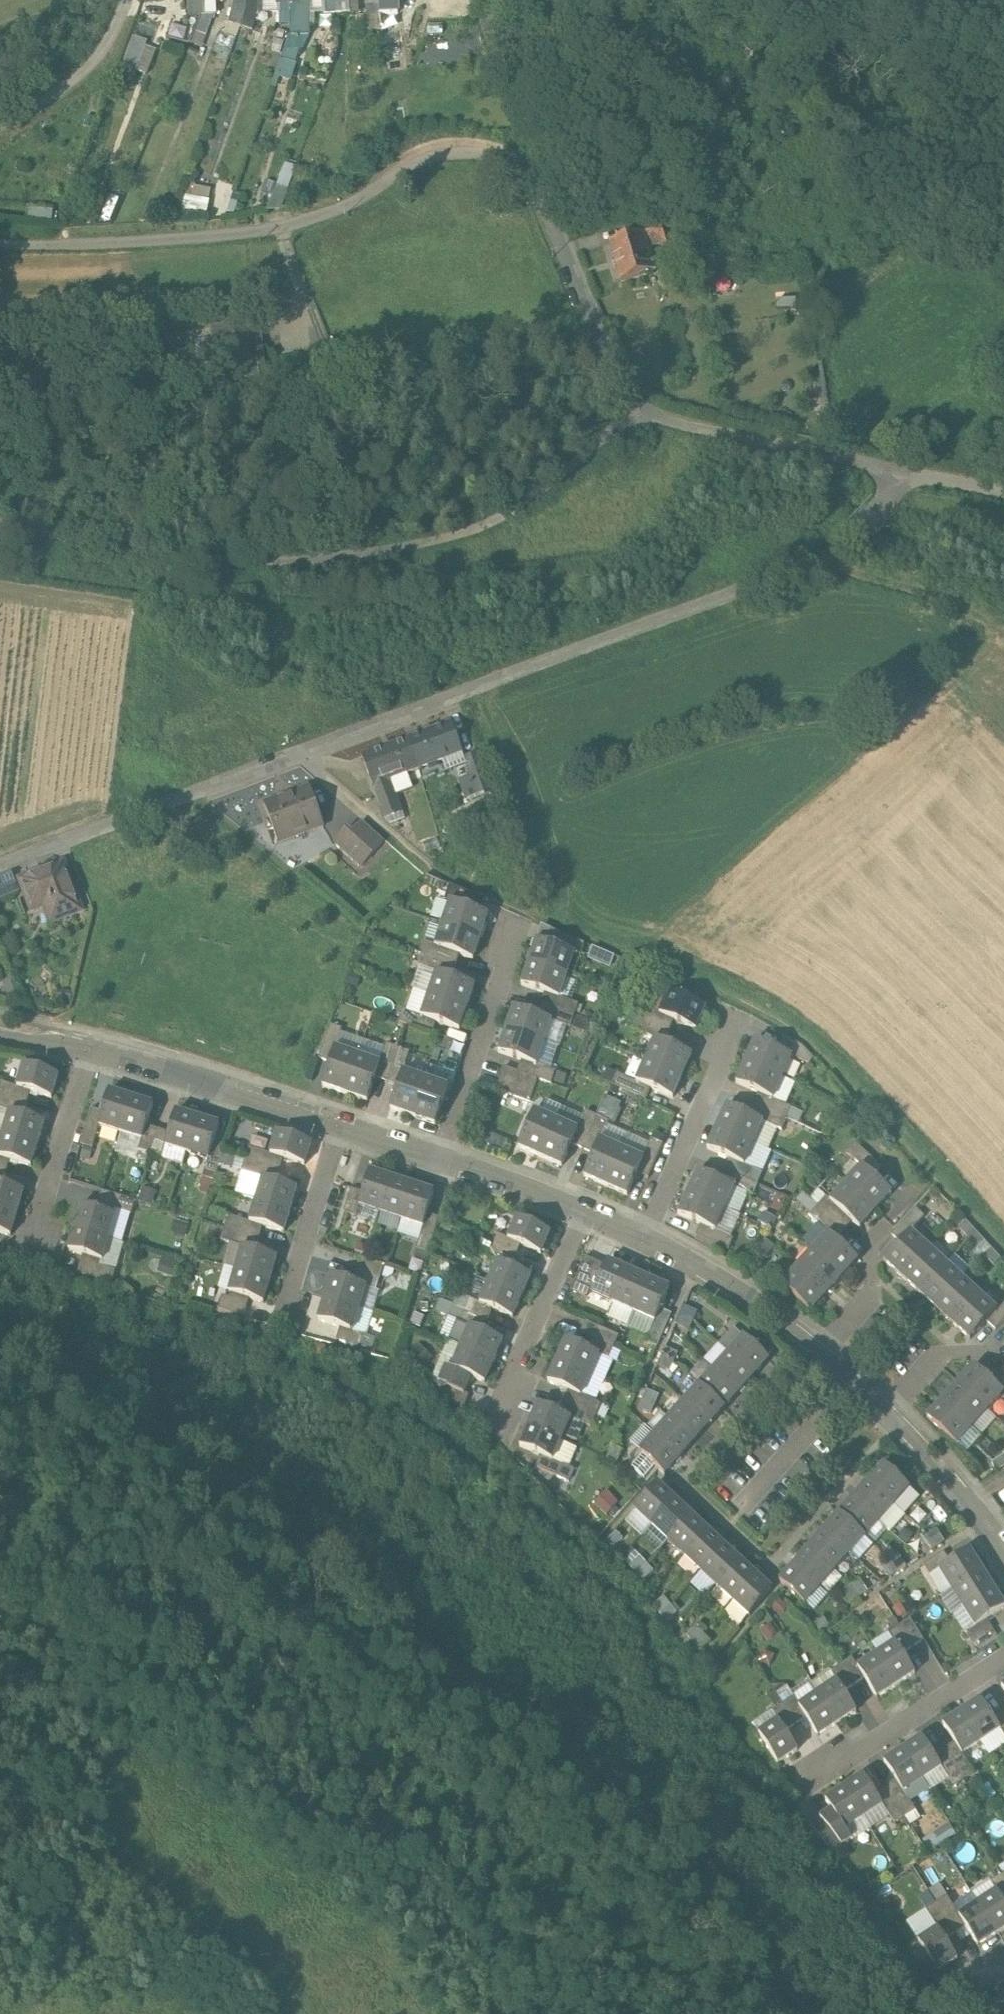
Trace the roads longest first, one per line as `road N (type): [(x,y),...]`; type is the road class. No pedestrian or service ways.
road 1 (residential): [(901,472),(853,538),(814,562),(0,873)]
road 2 (track): [(0,518),(88,541),(335,567),(486,525),(645,412)]
road 3 (residential): [(0,250),(143,246),(285,230),(330,215),(439,157),(491,158),(536,172)]
road 4 (residential): [(645,412),(618,386),(588,324),(536,172)]
road 5 (unclassified): [(901,472),(645,412)]
road 6 (residential): [(342,1109),(89,1041)]
road 7 (residential): [(506,1397),(589,1195)]
road 8 (residential): [(826,1342),(646,1223)]
road 9 (residential): [(438,1140),(513,939)]
road 10 (residential): [(825,1766),(1003,1655)]
road 11 (residential): [(646,1223),(727,1035)]
road 12 (residential): [(342,1109),(286,1296)]
road 13 (residential): [(129,0),(90,74),(0,135)]
road 14 (residential): [(89,1041),(34,1223)]
road 15 (residential): [(536,172),(476,0)]
road 16 (residential): [(1003,1540),(895,1402)]
road 17 (residential): [(589,1195),(438,1140)]
road 18 (residential): [(826,1342),(869,1296),(870,1244),(882,1232)]
road 19 (residential): [(895,1402),(941,1353),(982,1352),(997,1340)]

